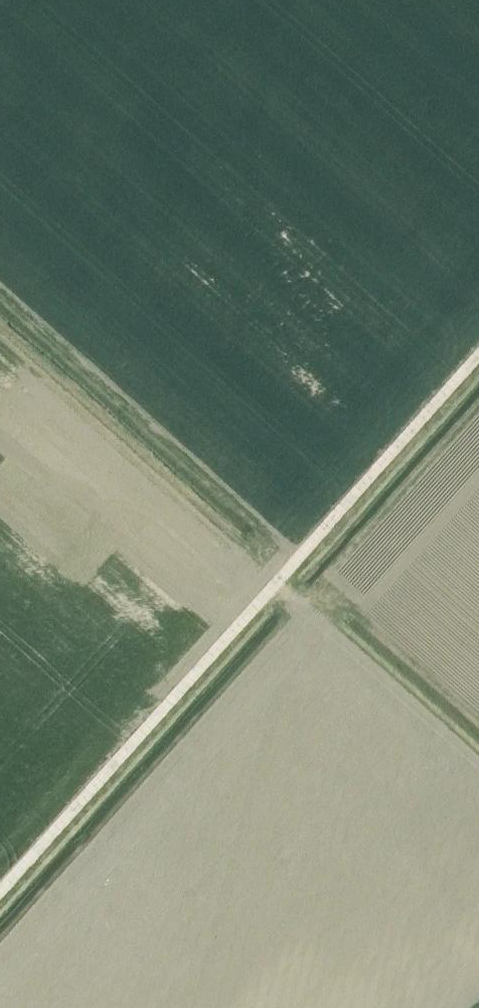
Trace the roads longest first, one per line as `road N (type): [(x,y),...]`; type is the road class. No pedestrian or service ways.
road 1 (track): [(0,891),(478,356)]
road 2 (track): [(0,321),(478,758)]

